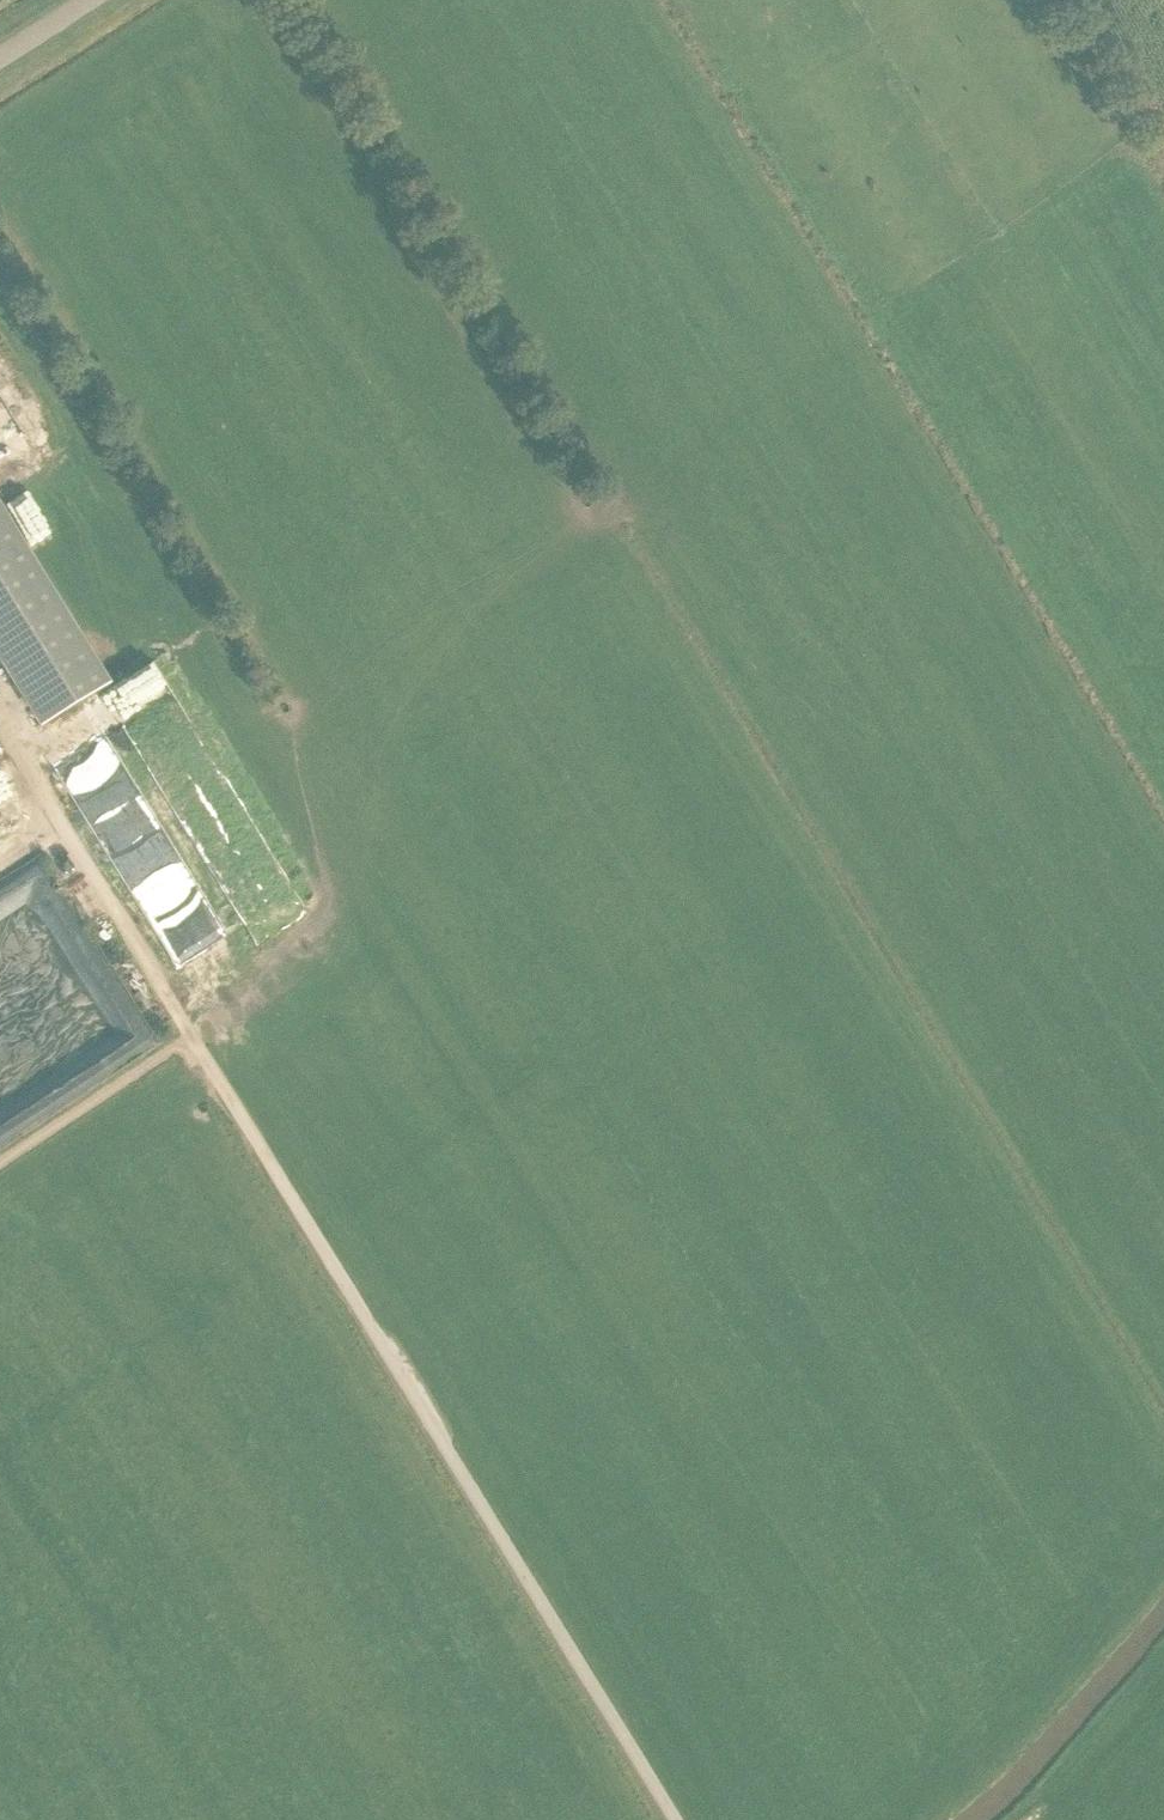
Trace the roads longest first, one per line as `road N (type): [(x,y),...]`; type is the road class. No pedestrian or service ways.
road 1 (track): [(1029,1819),(1163,1675)]

